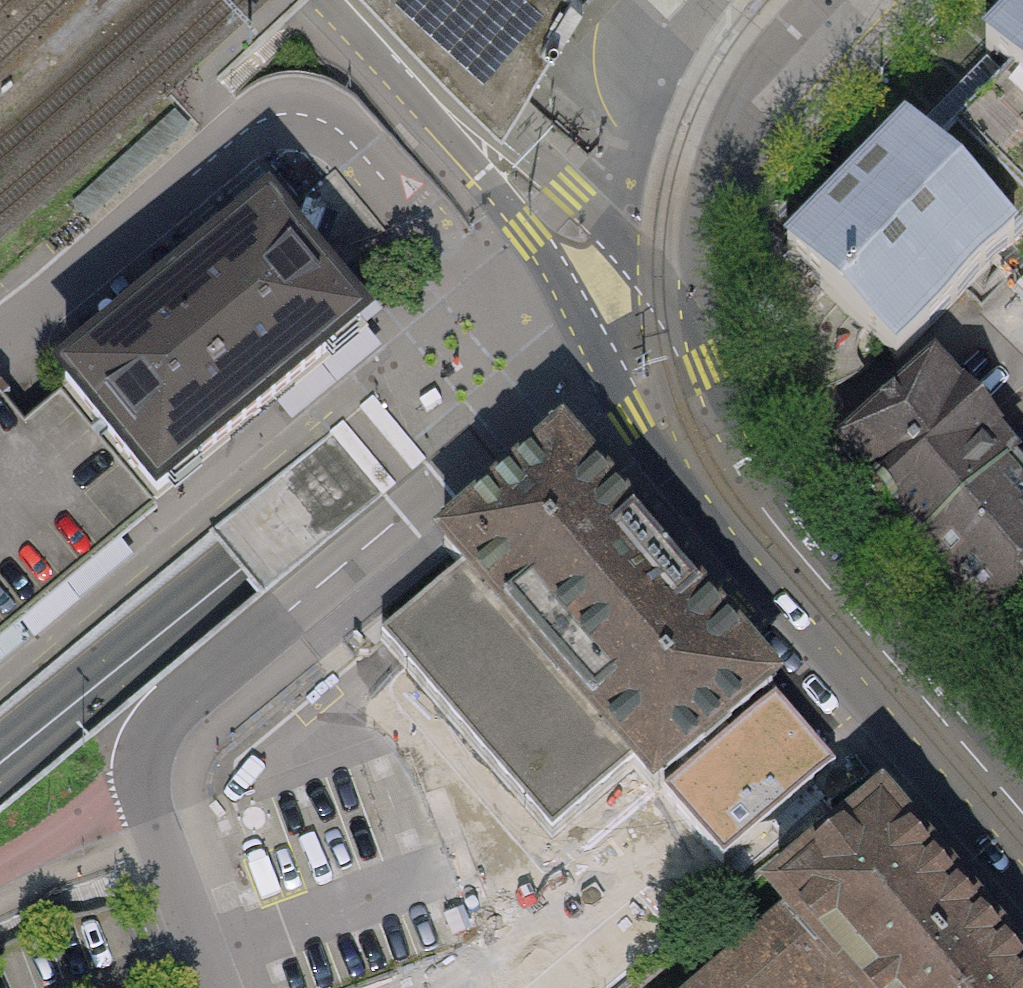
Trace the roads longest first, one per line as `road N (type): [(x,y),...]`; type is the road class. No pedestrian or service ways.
road 1 (primary): [(810,0),(665,179),(237,566)]
road 2 (secondary): [(598,352),(654,445),(1022,881)]
road 3 (residential): [(598,352),(156,726),(144,793)]
road 4 (secondary): [(1022,788),(779,493),(658,281)]
road 5 (primary): [(0,762),(237,566)]
road 6 (secondary): [(450,114),(549,259),(598,352)]
road 7 (secondary): [(658,281),(570,191),(450,114)]
road 8 (residential): [(213,987),(144,793)]
road 9 (secondary): [(450,114),(347,0)]

